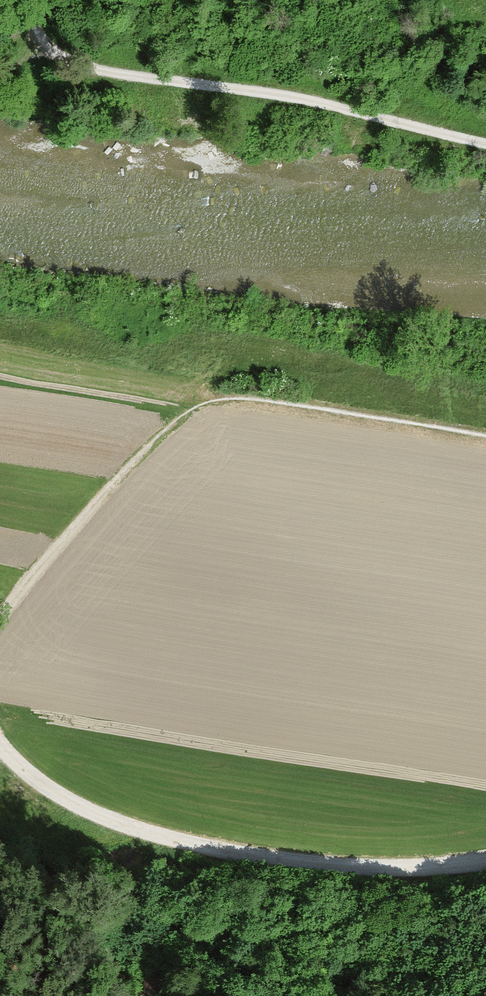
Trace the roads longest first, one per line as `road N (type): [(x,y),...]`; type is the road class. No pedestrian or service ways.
road 1 (unclassified): [(0,744),(61,797),(113,822),(217,849),(390,869),(485,865)]
road 2 (track): [(485,142),(249,88),(87,67),(47,49)]
road 3 (track): [(202,403),(103,493),(0,614)]

